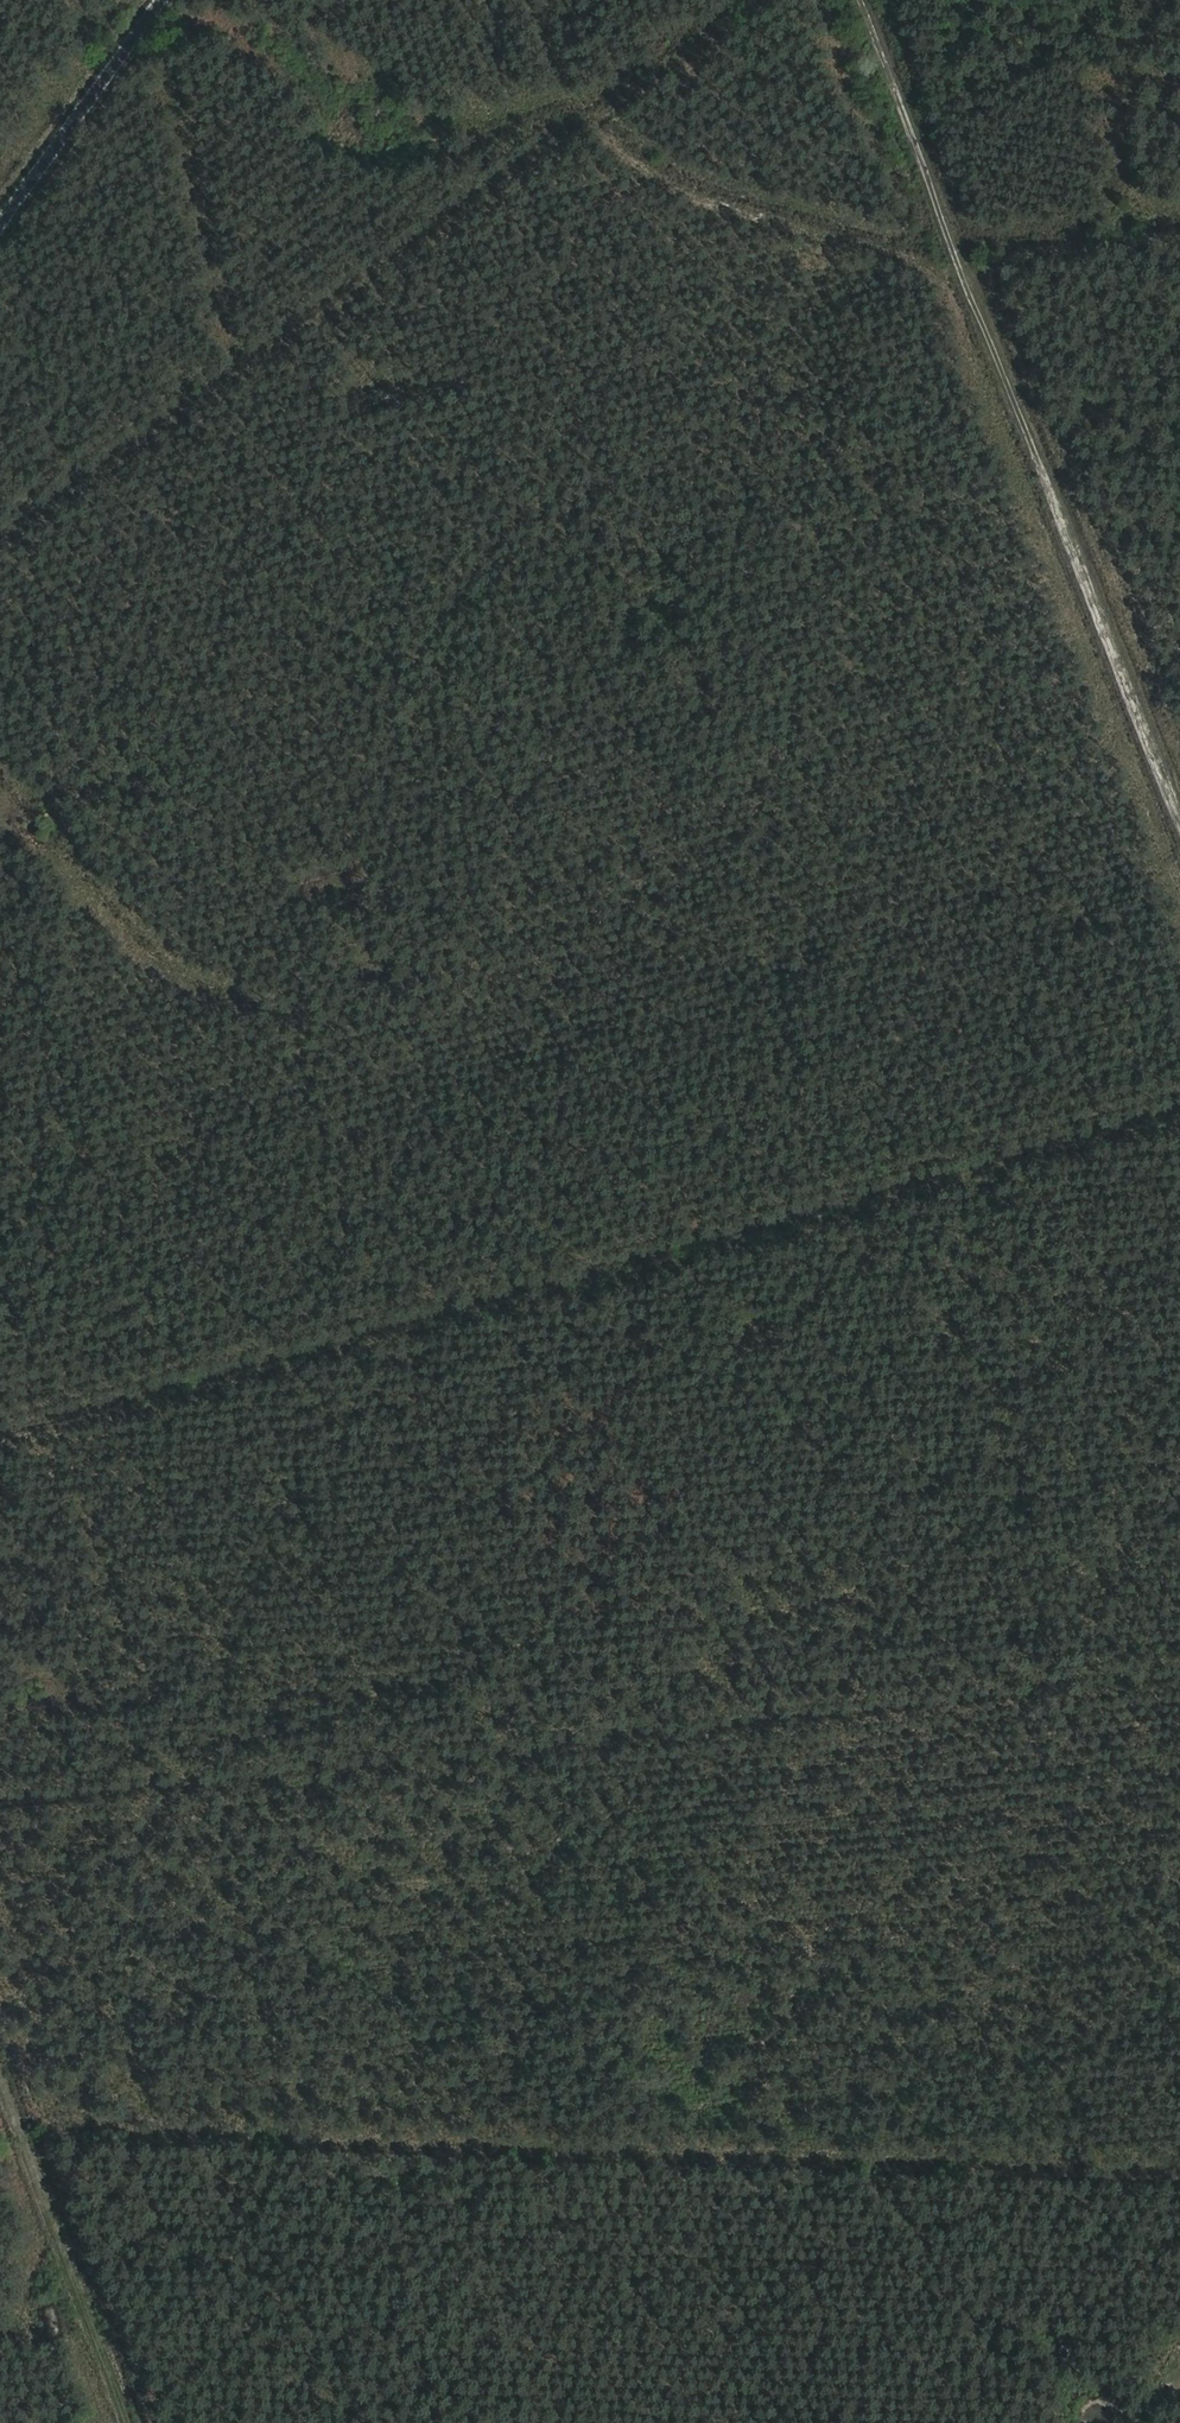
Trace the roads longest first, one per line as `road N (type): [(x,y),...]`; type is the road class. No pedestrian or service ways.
road 1 (track): [(1179,780),(875,0)]
road 2 (track): [(130,2422),(0,2071)]
road 3 (unclassified): [(169,0),(0,236)]

